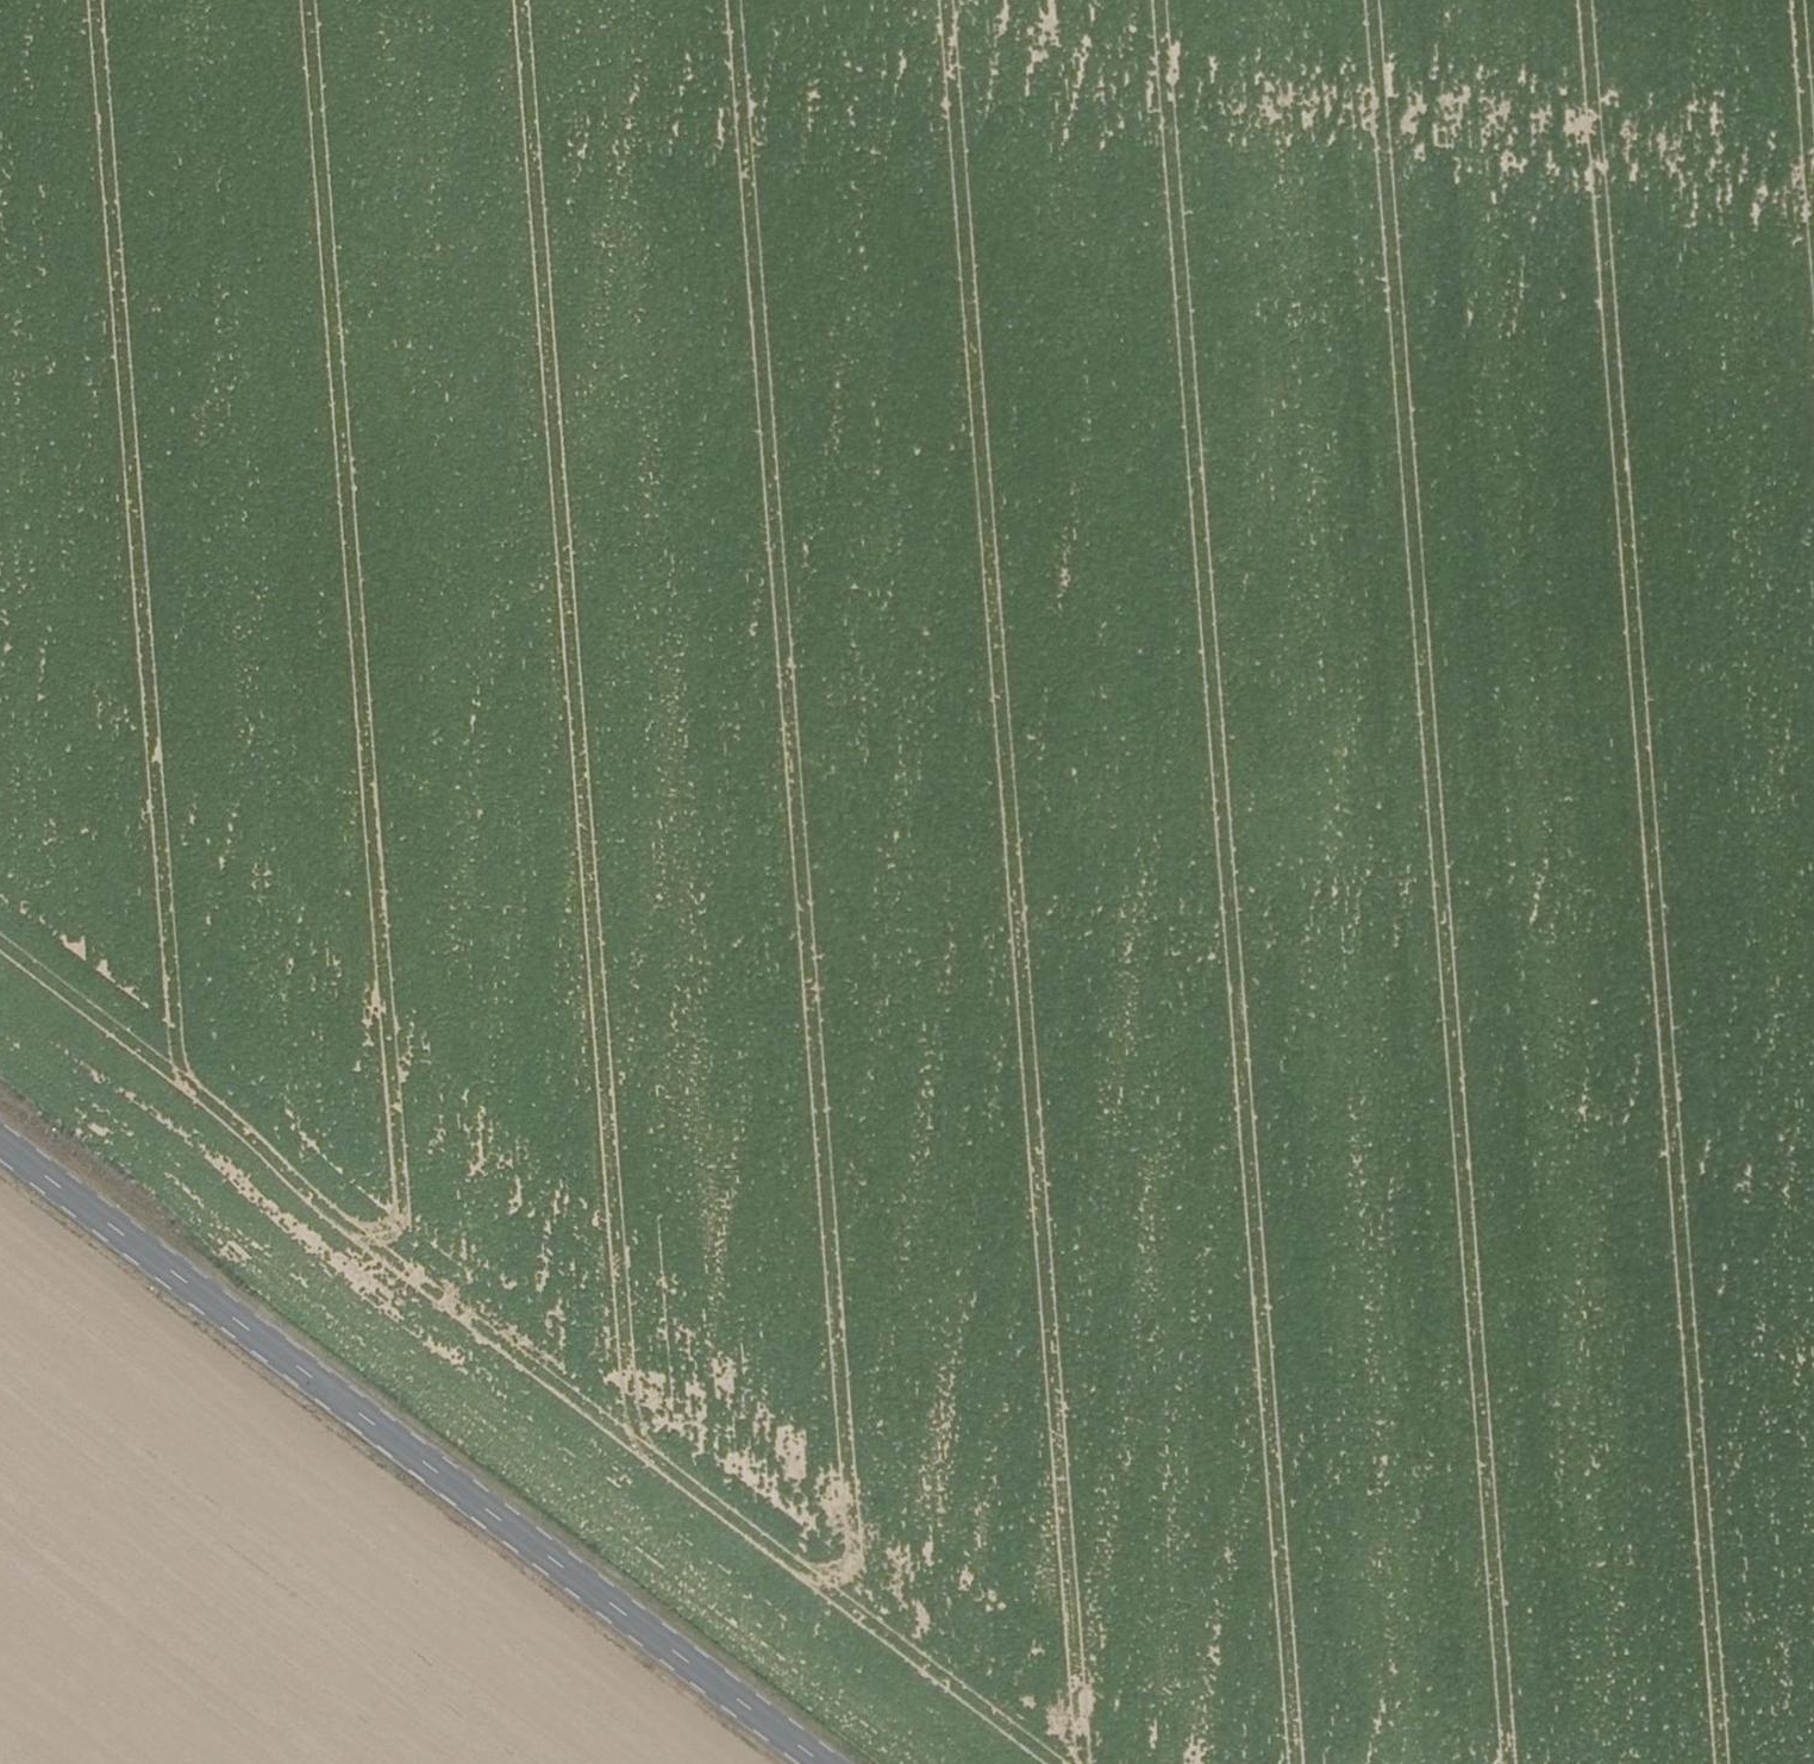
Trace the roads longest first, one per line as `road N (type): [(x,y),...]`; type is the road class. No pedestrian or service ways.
road 1 (tertiary): [(821,1763),(0,1143)]

